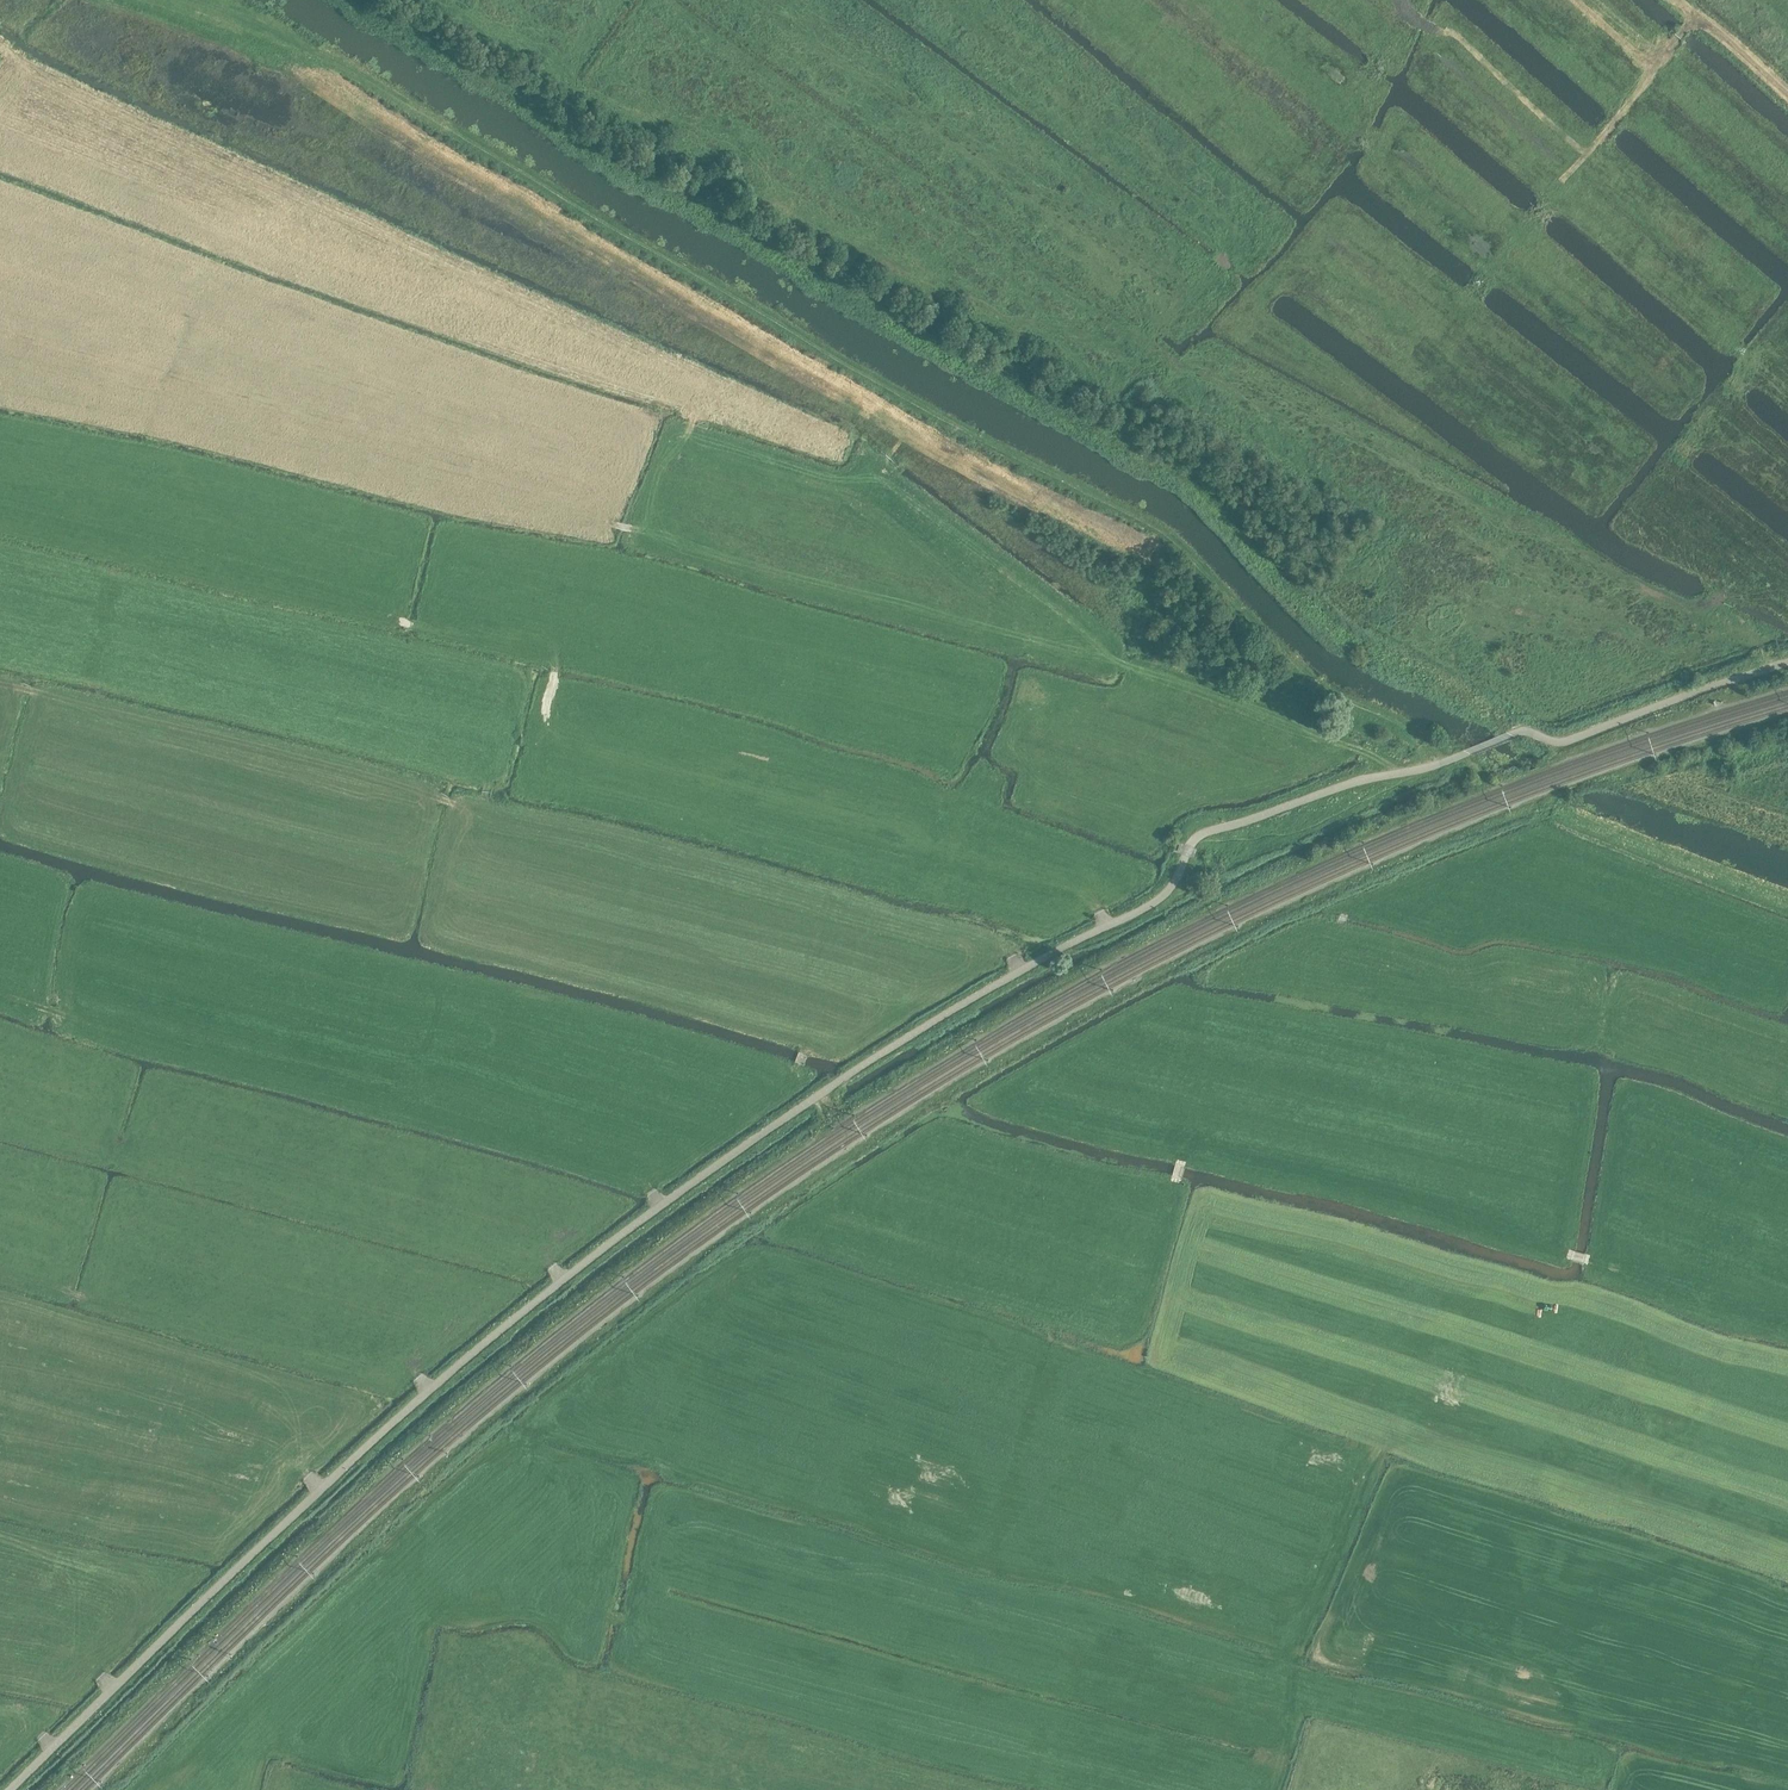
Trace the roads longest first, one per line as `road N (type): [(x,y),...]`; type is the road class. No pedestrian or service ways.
road 1 (track): [(328,94),(877,420),(879,443),(859,491),(1118,663),(860,583),(28,363)]
road 2 (track): [(1020,971),(1013,955),(483,809),(504,737)]
road 3 (track): [(483,809),(0,682)]
road 4 (track): [(1118,663),(1403,772)]

